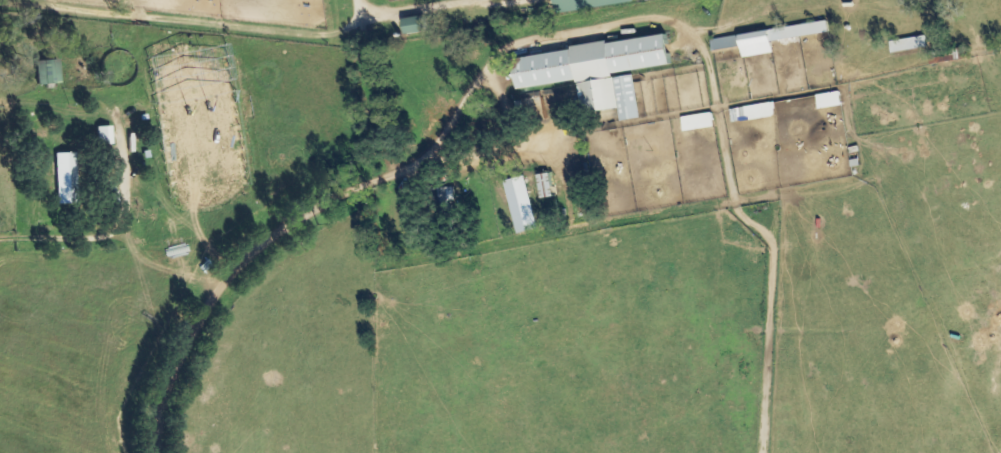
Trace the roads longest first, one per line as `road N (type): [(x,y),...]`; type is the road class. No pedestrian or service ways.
road 1 (residential): [(154,452),(148,418),(207,293)]

